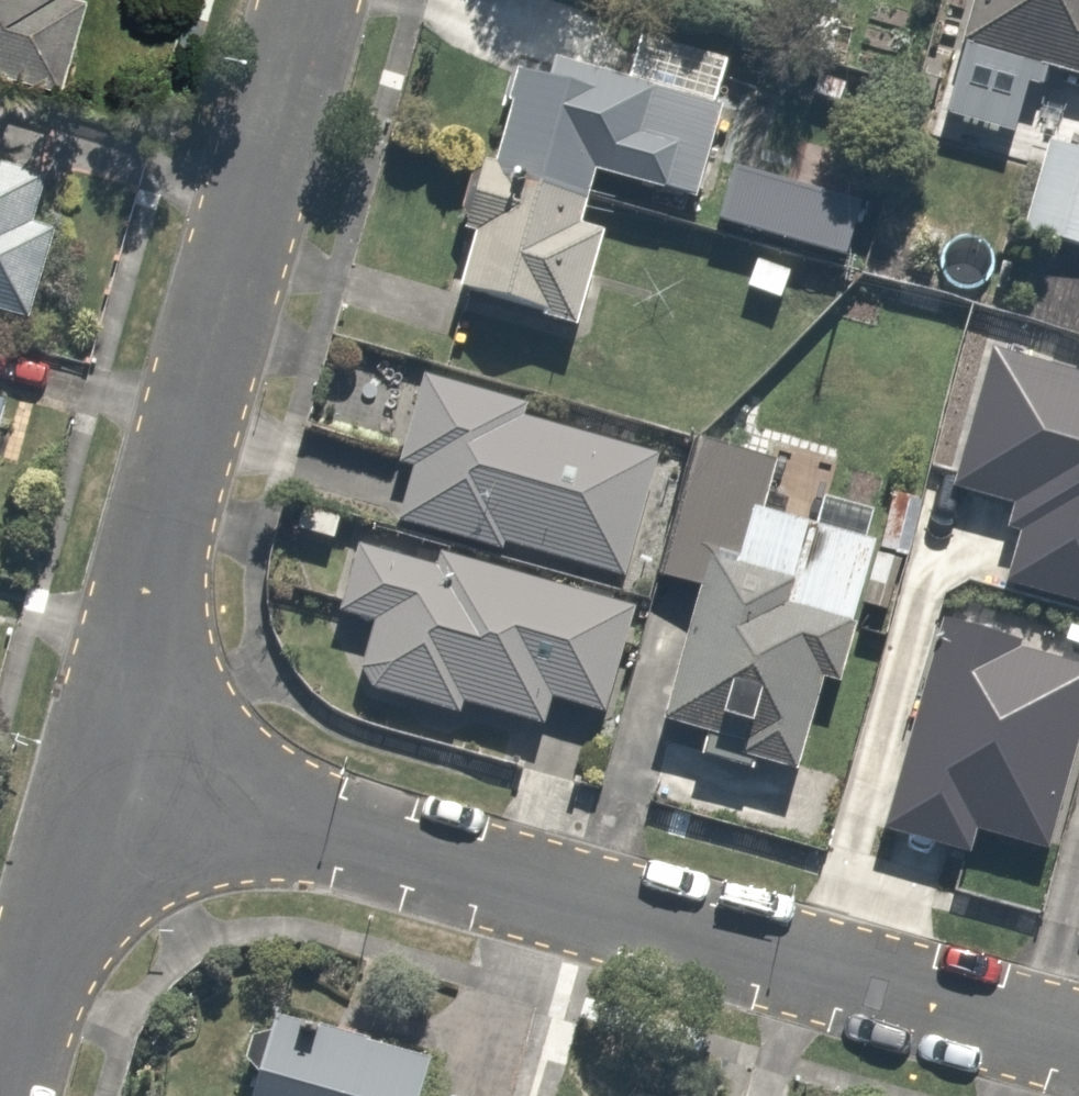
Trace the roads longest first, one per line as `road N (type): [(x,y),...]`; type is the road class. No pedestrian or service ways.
road 1 (residential): [(1078,1043),(96,770)]
road 2 (residential): [(96,770),(311,0)]
road 3 (residential): [(0,1095),(96,770)]

